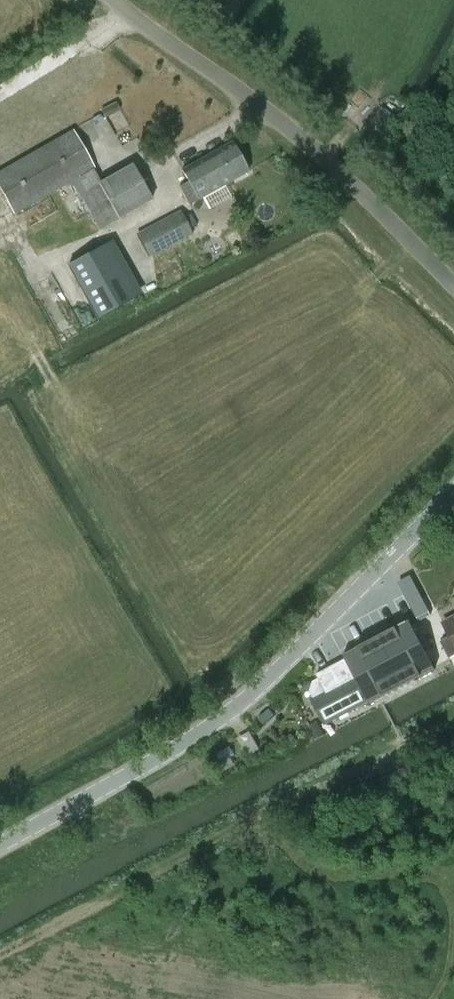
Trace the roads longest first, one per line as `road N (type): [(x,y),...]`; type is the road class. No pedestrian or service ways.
road 1 (tertiary): [(0,839),(203,728),(348,600),(453,493)]
road 2 (track): [(395,751),(0,956)]
road 3 (unclassified): [(453,289),(315,152),(117,0)]

